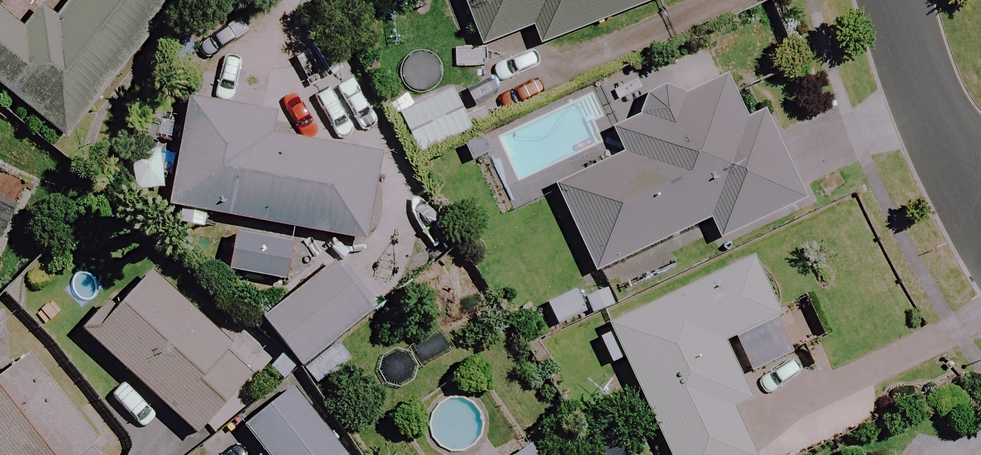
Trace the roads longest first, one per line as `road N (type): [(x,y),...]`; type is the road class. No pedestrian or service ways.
road 1 (residential): [(980,205),(916,79),(893,0)]

